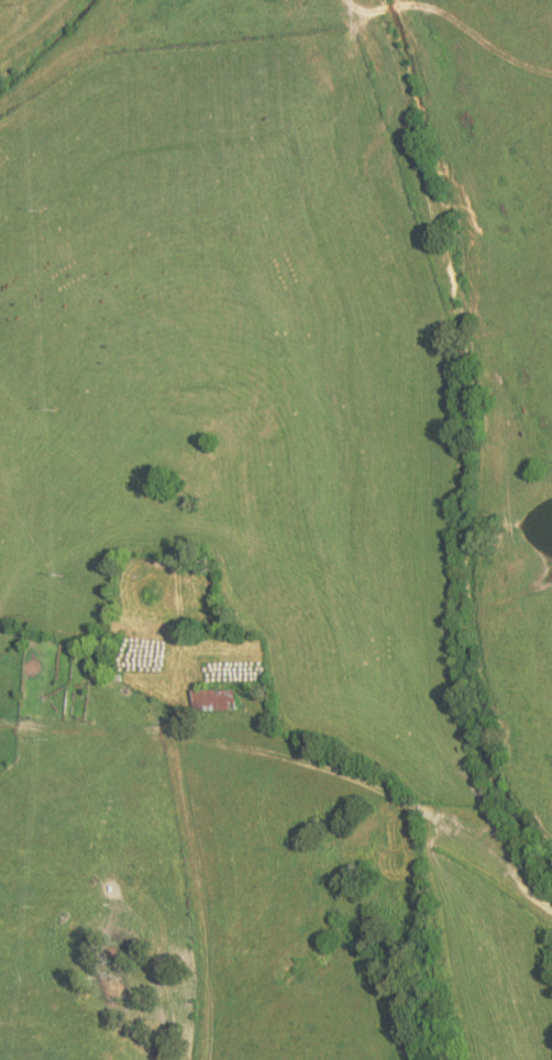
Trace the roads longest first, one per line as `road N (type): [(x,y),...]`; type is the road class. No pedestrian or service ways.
road 1 (residential): [(212,1059),(209,915),(181,733)]

